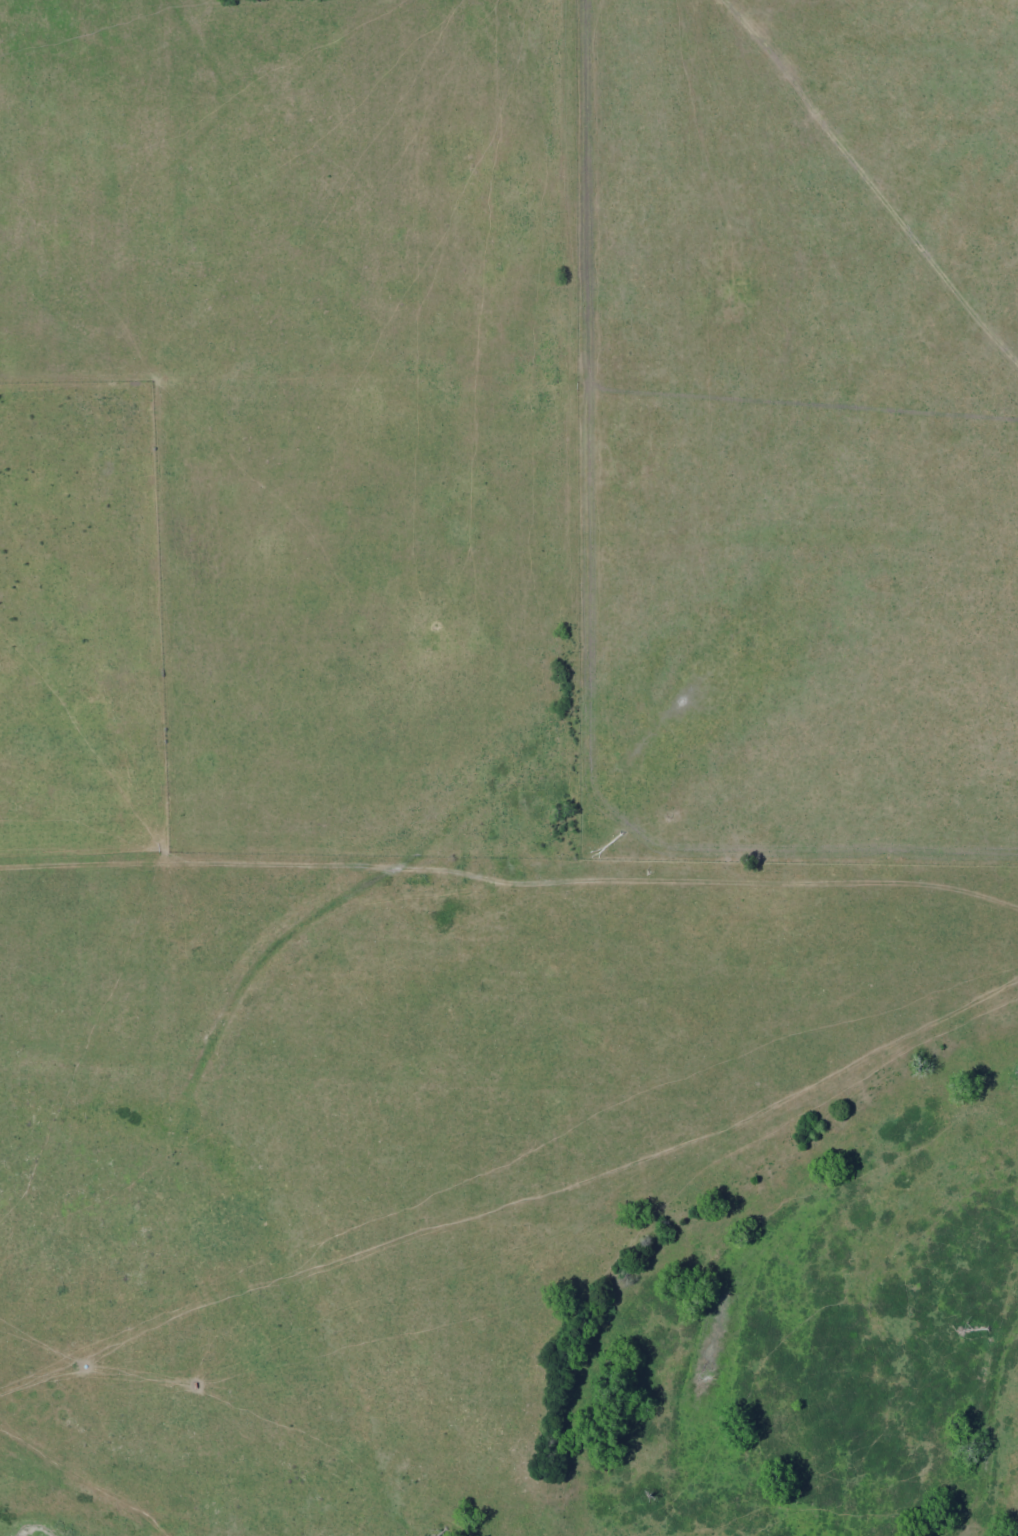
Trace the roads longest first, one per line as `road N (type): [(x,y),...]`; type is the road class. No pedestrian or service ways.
road 1 (residential): [(166,1535),(152,1515),(0,1428)]

